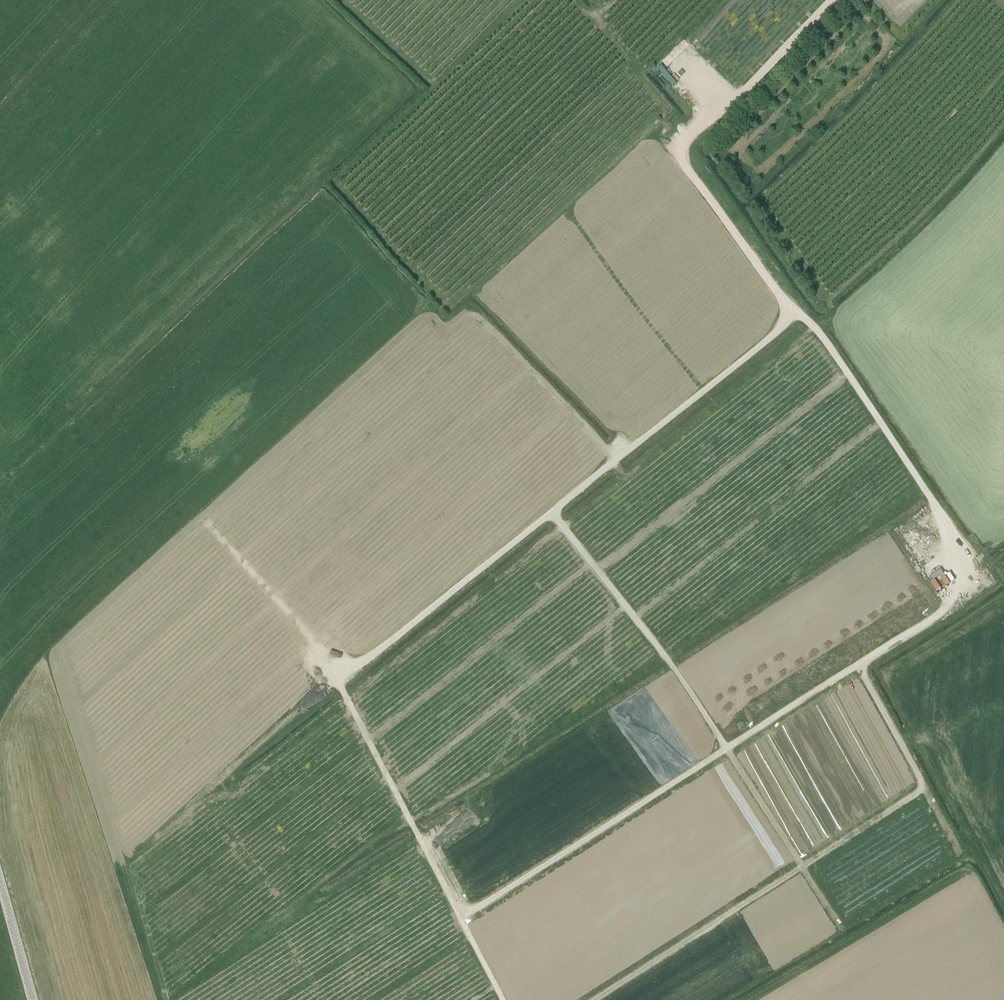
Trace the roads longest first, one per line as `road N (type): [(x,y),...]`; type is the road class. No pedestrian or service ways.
road 1 (track): [(502,999),(338,681),(784,325),(782,301),(686,169),(683,146),(833,0)]

